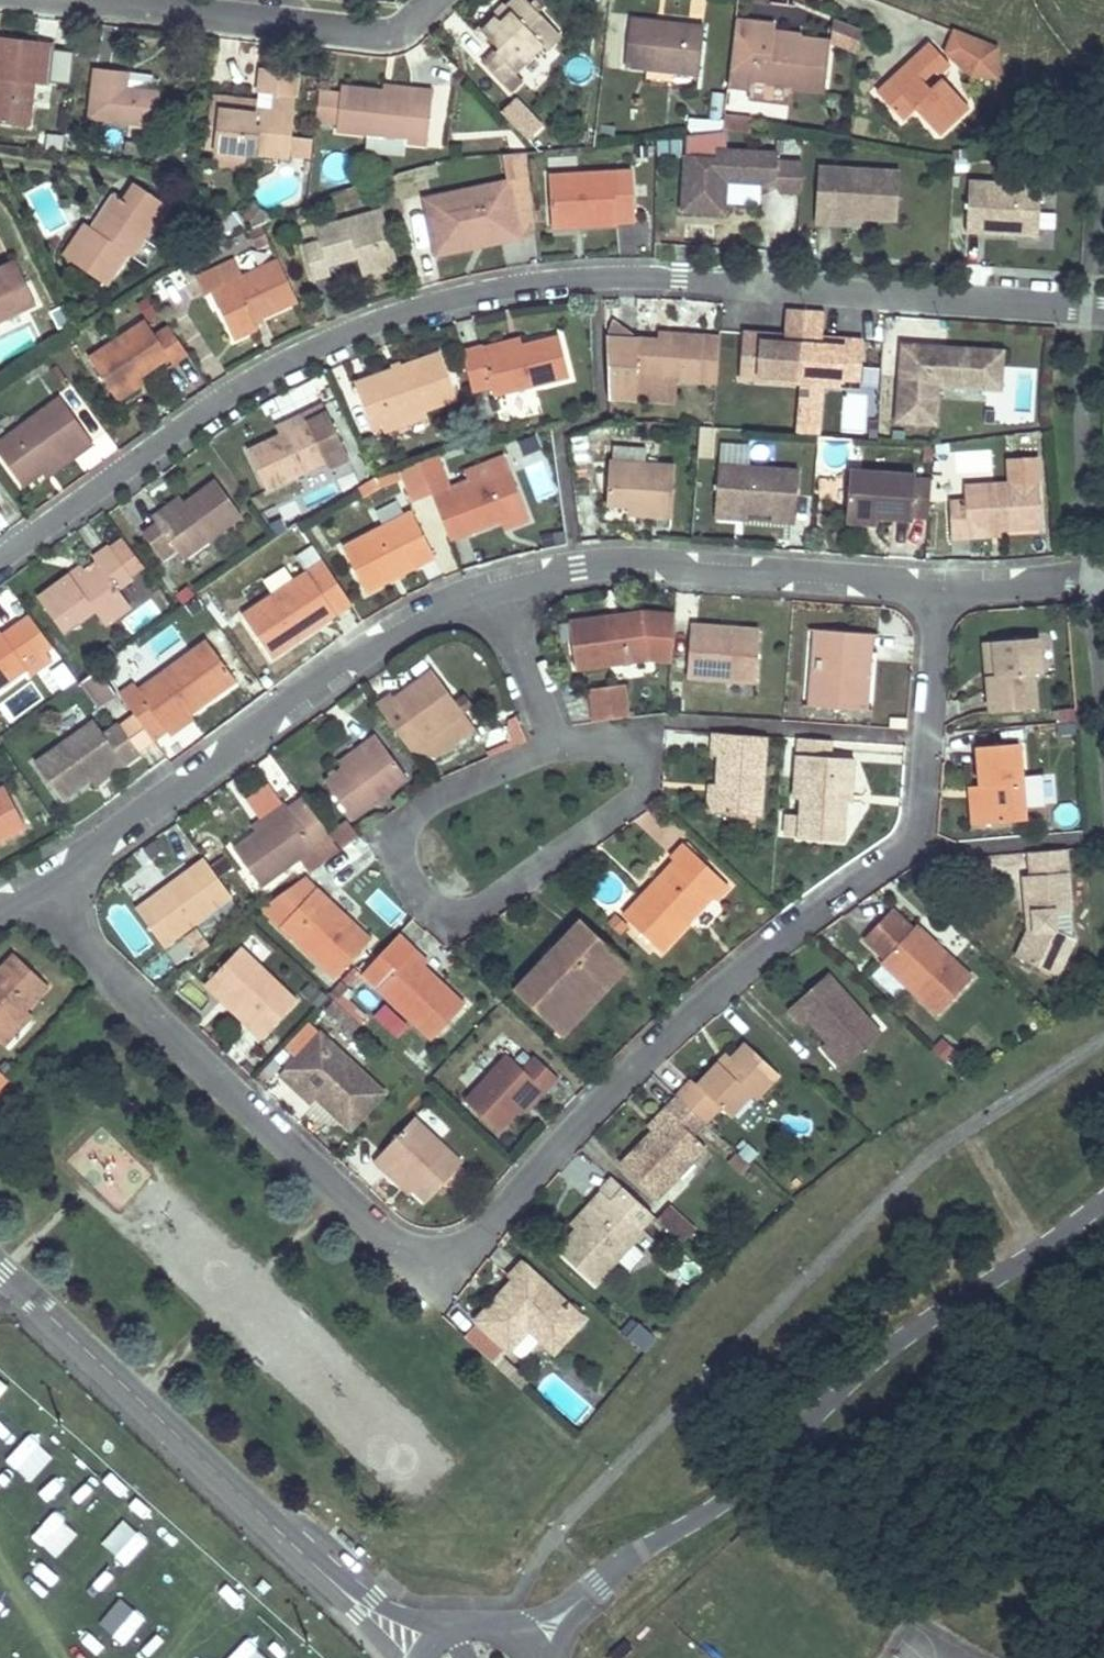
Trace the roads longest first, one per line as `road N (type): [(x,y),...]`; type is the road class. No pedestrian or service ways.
road 1 (residential): [(24,884),(346,1196),(404,1247),(441,1257),(483,1232),(619,1084),(920,836),(937,587)]
road 2 (residential): [(0,570),(146,453),(270,369),(372,321),(472,297),(549,282),(680,278),(1103,307)]
road 3 (tertiary): [(592,1593),(790,1446),(886,1350),(1103,1197)]
road 4 (residential): [(557,743),(464,780),(419,809),(399,838),(401,866),(420,898),(447,913),(480,912),(645,789),(645,761),(628,744),(591,739)]
road 5 (residential): [(24,884),(416,620),(499,589)]
road 6 (residential): [(363,1607),(0,1270)]
road 7 (residential): [(499,589),(574,565),(649,561),(937,587)]
road 8 (residential): [(434,0),(396,37),(29,0)]
road 9 (residential): [(1103,591),(1051,580),(937,587)]
road 10 (residential): [(499,589),(557,743)]

